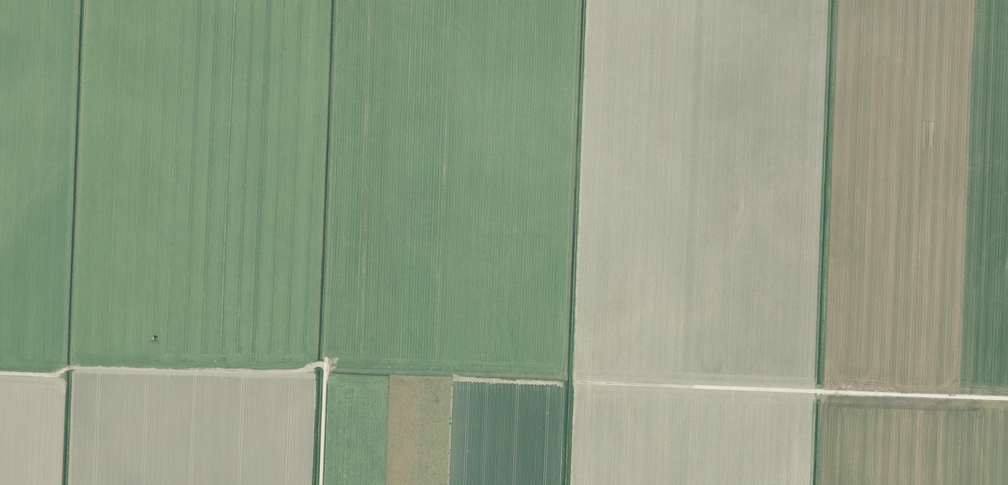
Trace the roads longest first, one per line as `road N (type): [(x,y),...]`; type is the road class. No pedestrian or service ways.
road 1 (track): [(575,384),(1007,398)]

